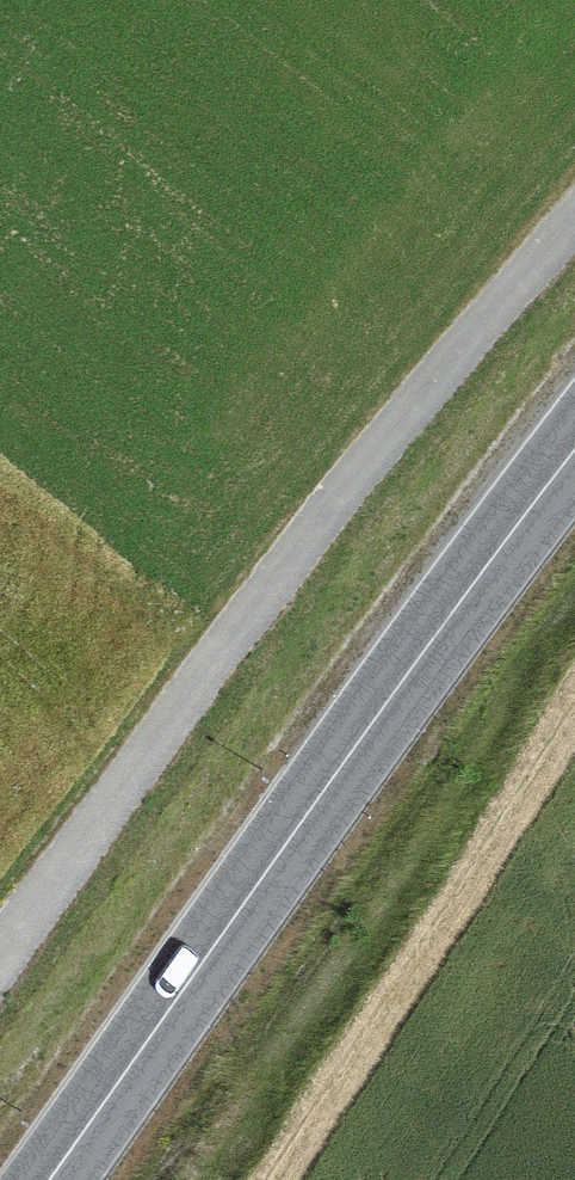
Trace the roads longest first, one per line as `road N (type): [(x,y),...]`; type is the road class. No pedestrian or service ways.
road 1 (track): [(0,960),(413,405),(574,223)]
road 2 (primary): [(574,450),(427,644),(50,1179)]

